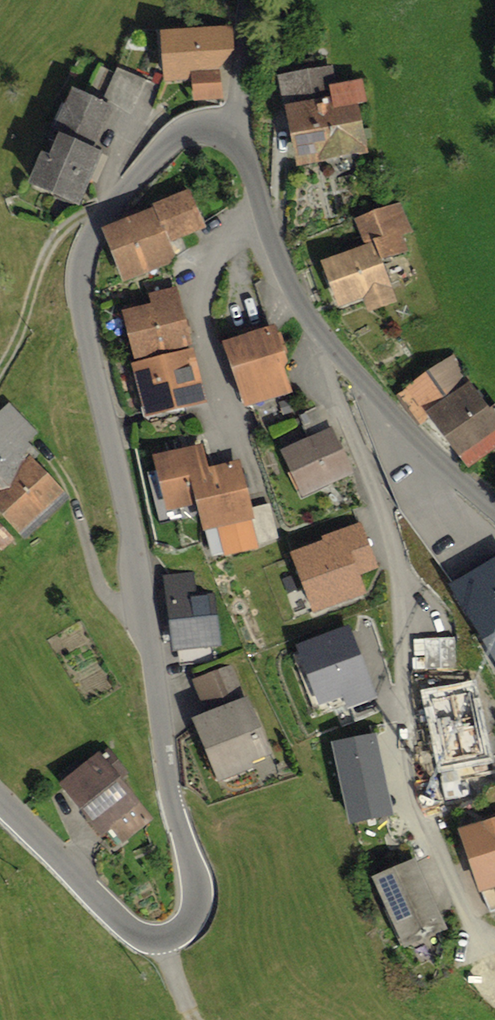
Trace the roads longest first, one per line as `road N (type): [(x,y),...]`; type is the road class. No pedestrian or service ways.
road 1 (tertiary): [(0,800),(138,930),(160,934),(194,922),(201,897),(172,798),(149,622),(81,281),(93,231),(169,140),(196,125),(230,131)]
road 2 (tertiary): [(230,131),(244,145),(283,266),(334,350),(494,511)]
road 3 (unclassified): [(230,131),(248,0)]

